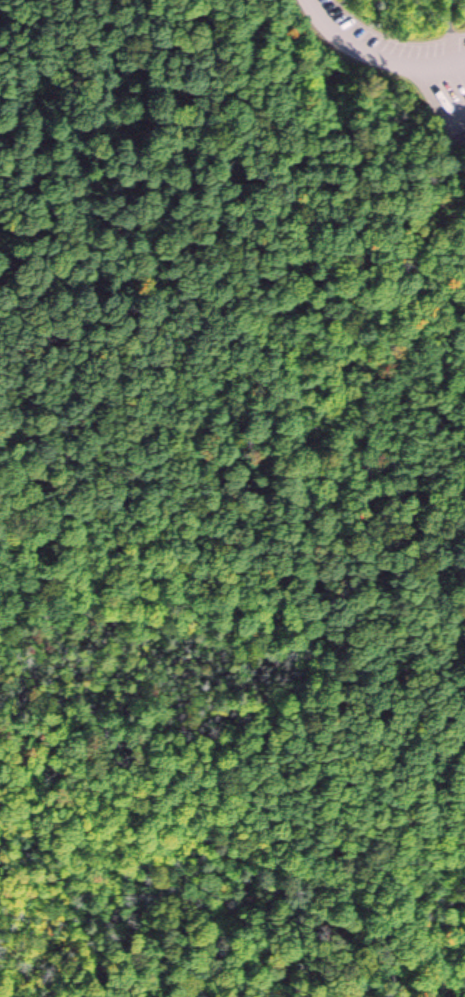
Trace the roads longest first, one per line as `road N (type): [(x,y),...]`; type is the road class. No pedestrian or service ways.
road 1 (residential): [(317,0),(352,41),(390,58),(423,66),(464,56)]

